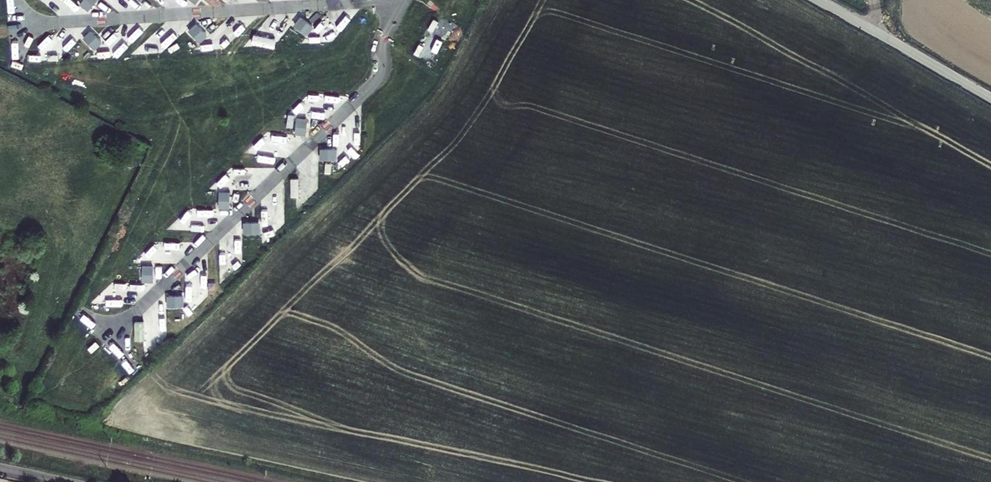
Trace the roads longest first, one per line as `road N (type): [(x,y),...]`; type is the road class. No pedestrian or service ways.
road 1 (unclassified): [(813,0),(990,99)]

